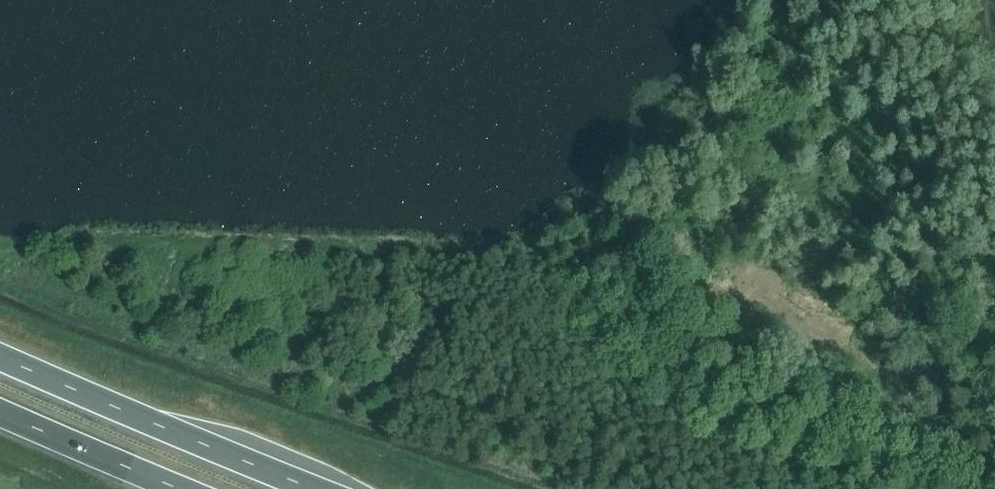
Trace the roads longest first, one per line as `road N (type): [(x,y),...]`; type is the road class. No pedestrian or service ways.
road 1 (trunk): [(315,488),(0,357)]
road 2 (trunk): [(0,413),(177,488)]
road 3 (track): [(994,488),(907,392),(864,360)]

